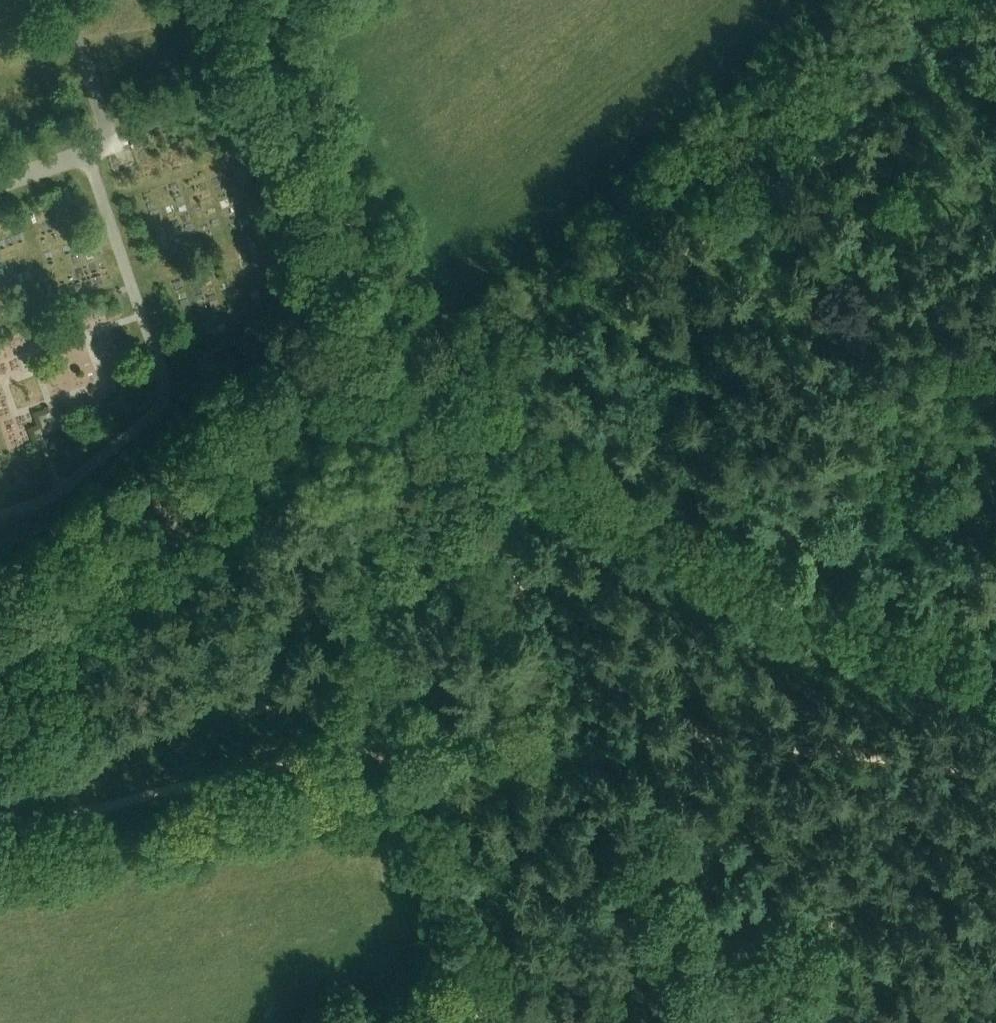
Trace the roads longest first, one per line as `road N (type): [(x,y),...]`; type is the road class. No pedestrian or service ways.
road 1 (track): [(995,653),(840,612),(703,556),(587,493),(461,460)]
road 2 (track): [(461,460),(366,434),(297,431),(28,637)]
road 3 (track): [(253,0),(422,378)]

